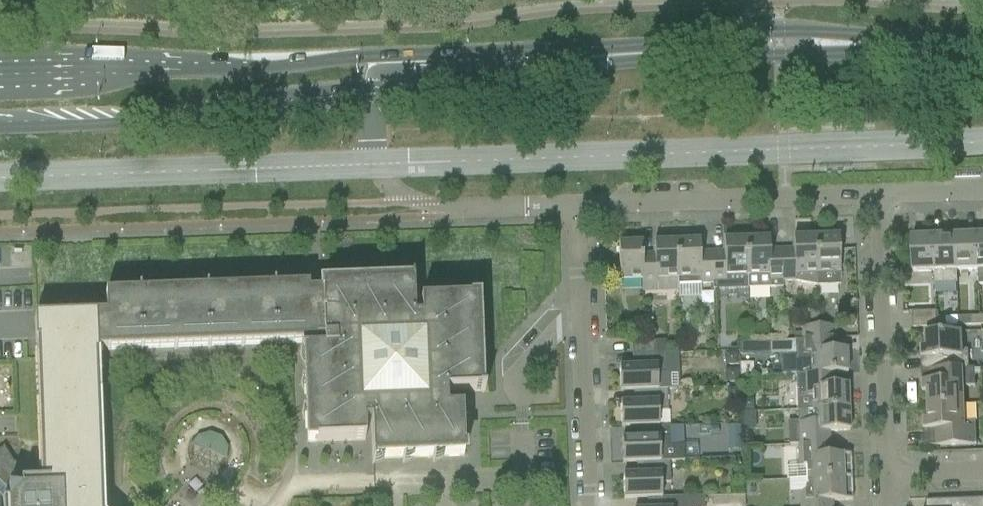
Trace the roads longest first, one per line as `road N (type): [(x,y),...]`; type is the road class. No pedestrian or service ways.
road 1 (secondary): [(401,58),(0,75)]
road 2 (secondary): [(0,125),(133,121),(367,90)]
road 3 (residential): [(575,206),(589,505)]
road 4 (residential): [(575,206),(874,197)]
road 5 (residential): [(889,476),(874,197)]
road 6 (secondary): [(367,90),(505,82),(598,58)]
road 7 (secondary): [(598,58),(401,58)]
road 8 (secondary): [(856,45),(776,32),(684,51)]
road 9 (secondary): [(684,51),(777,54),(856,45)]
road 10 (residential): [(416,203),(575,206)]
road 11 (unclassified): [(367,90),(371,165),(416,203)]
road 12 (secondary): [(982,41),(856,45)]

